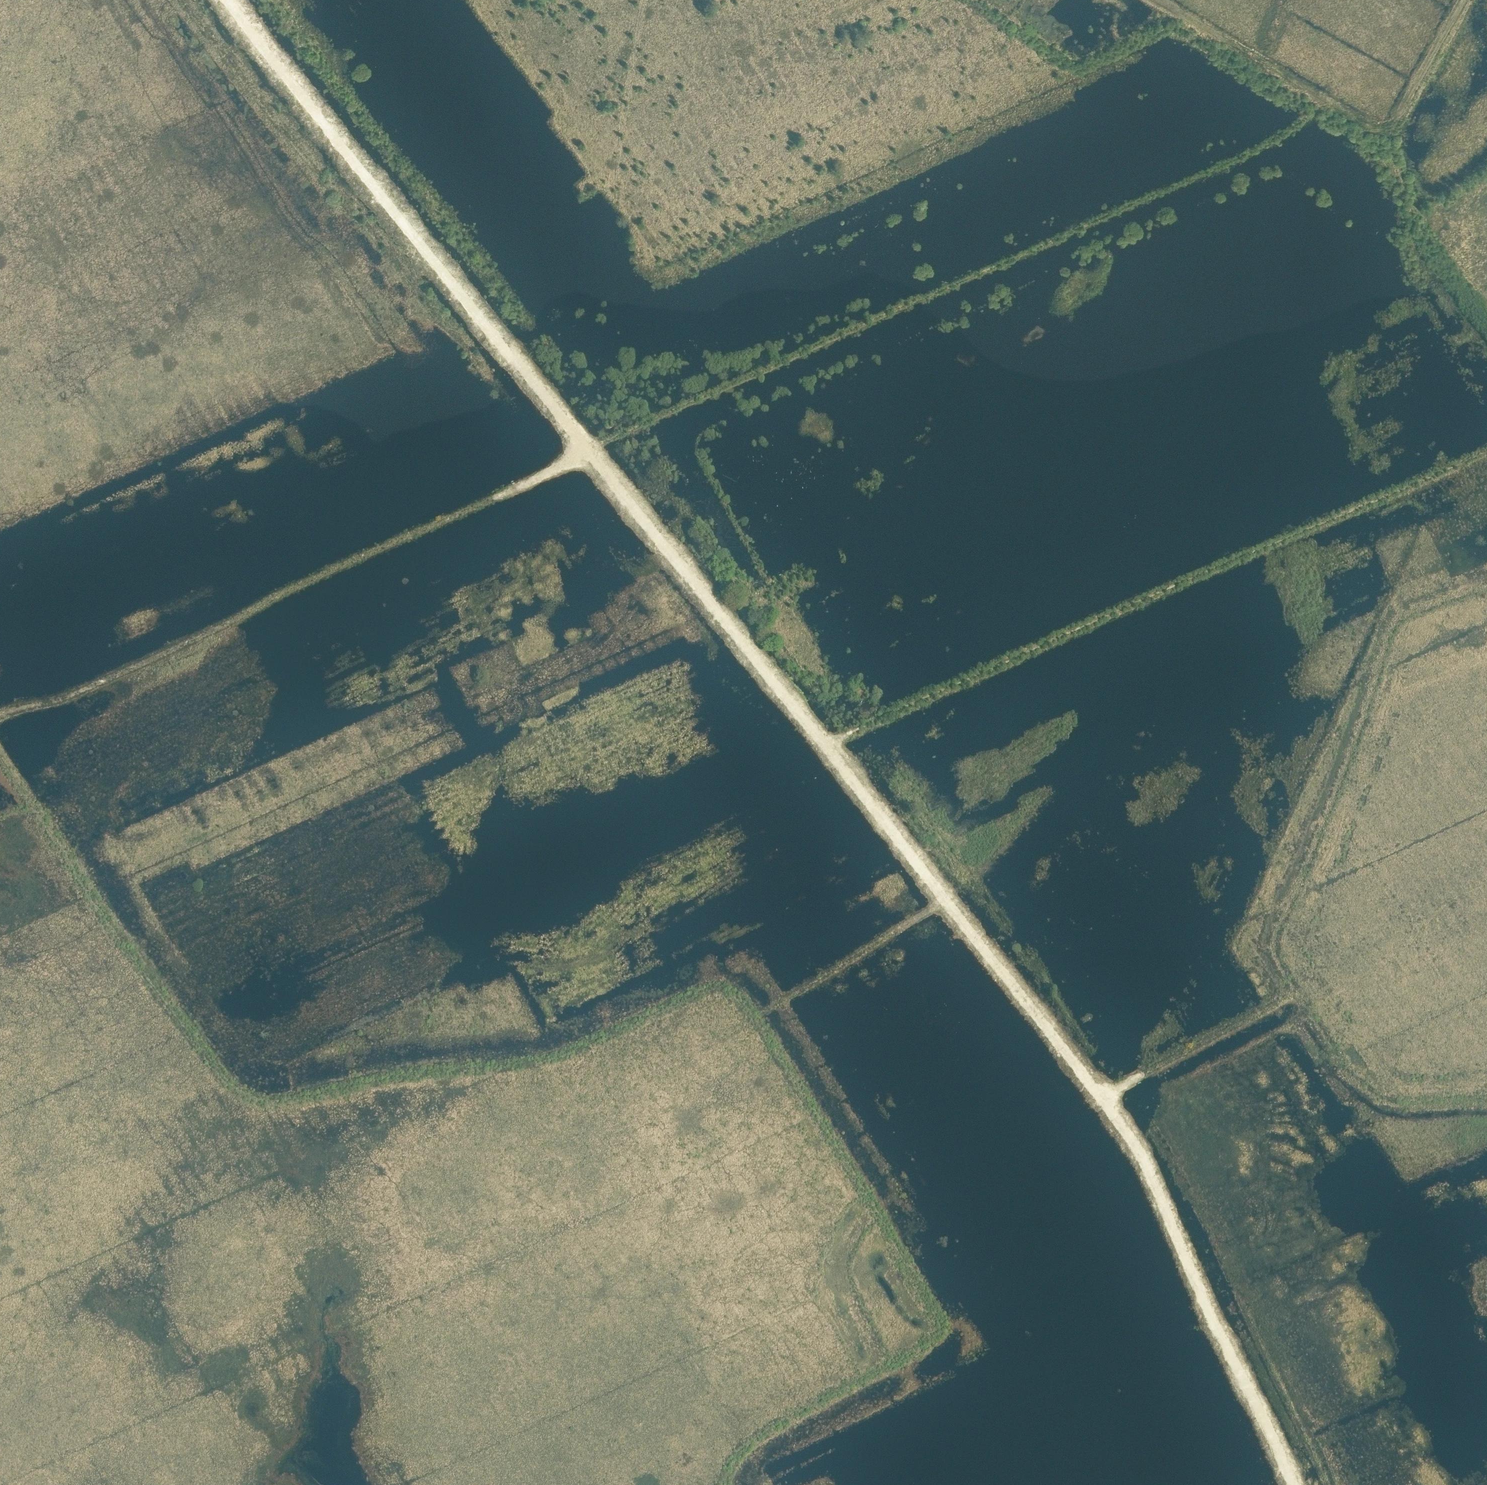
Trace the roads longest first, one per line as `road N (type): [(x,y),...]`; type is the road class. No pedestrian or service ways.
road 1 (track): [(1290,1484),(1131,1141),(228,0)]
road 2 (track): [(1463,0),(1384,129),(1161,0)]

